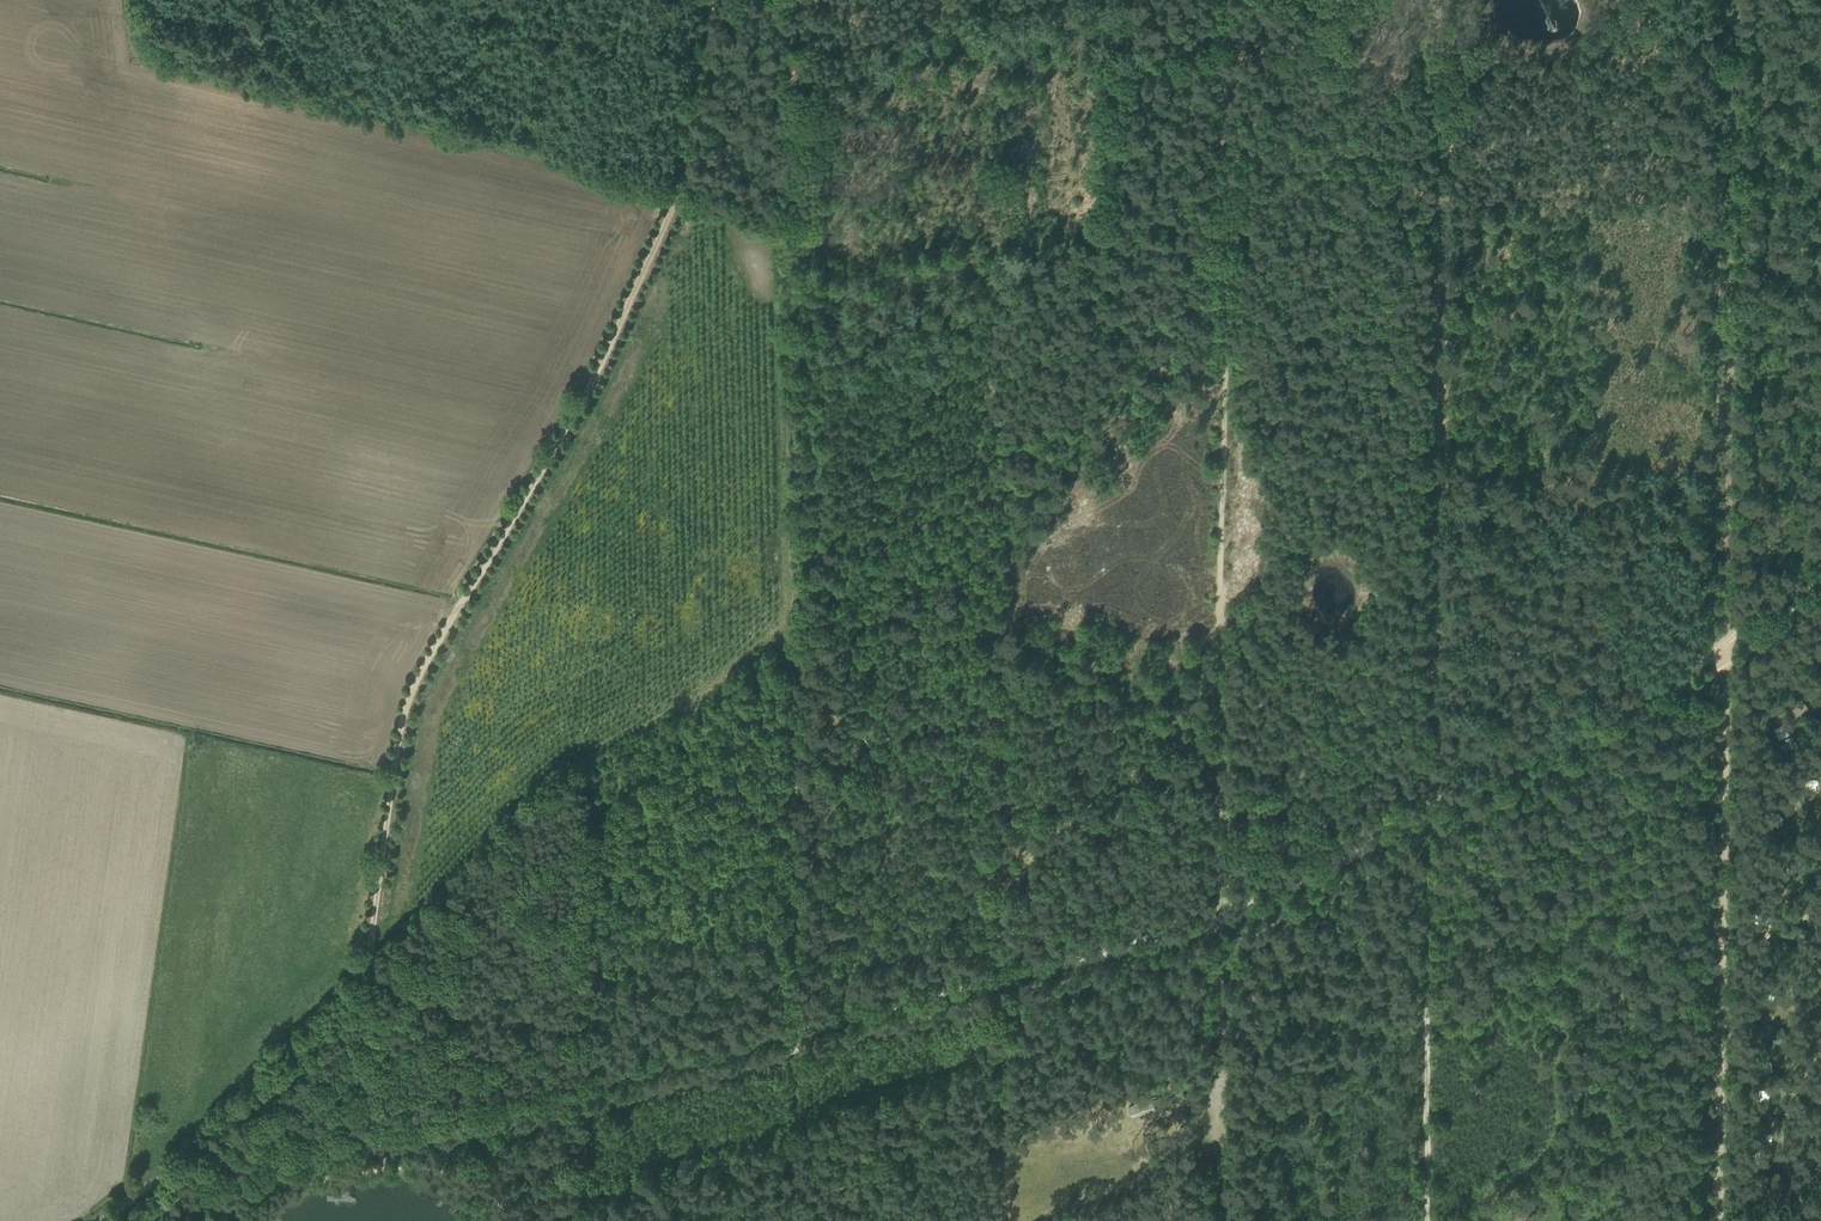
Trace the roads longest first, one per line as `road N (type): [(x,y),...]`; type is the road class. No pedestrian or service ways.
road 1 (track): [(721,0),(707,21),(673,202),(414,692),(391,782),(382,865),(371,1130)]
road 2 (track): [(1219,948),(1221,0)]
road 3 (track): [(676,192),(778,216),(801,1028)]
road 4 (track): [(1430,809),(1434,95)]
road 5 (track): [(1430,809),(1223,921),(801,1028)]
road 6 (track): [(1727,645),(1732,0)]
road 7 (track): [(1727,645),(1717,1220)]
road 8 (track): [(1427,1220),(1432,835)]
road 9 (track): [(1727,645),(1458,796)]
road 10 (track): [(371,1130),(152,1184),(103,1220)]
road 11 (track): [(676,192),(426,131)]
road 12 (track): [(801,1028),(584,1082)]
road 13 (track): [(1000,1220),(1001,1001)]
road 14 (track): [(584,1082),(371,1130)]
road 15 (track): [(800,1220),(798,1051)]
road 16 (track): [(584,1082),(588,1220)]
road 17 (track): [(1791,598),(1820,465)]

